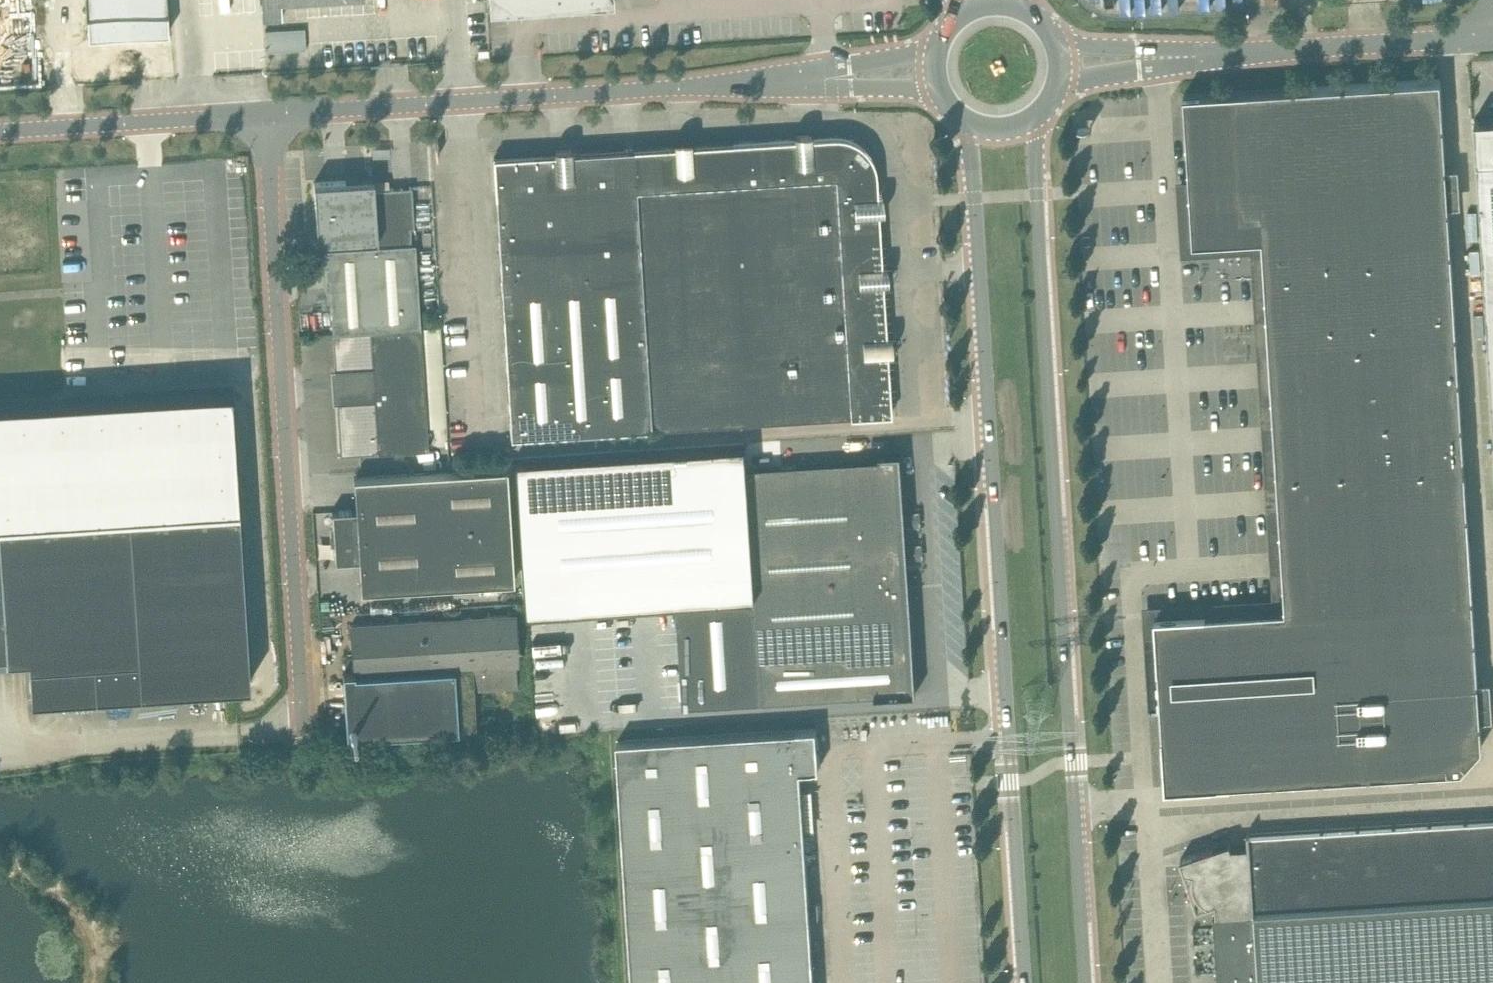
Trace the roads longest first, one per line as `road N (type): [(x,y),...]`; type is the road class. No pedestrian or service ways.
road 1 (unclassified): [(0,742),(281,721),(300,696),(274,117)]
road 2 (secondary): [(1085,982),(1044,367),(1040,109)]
road 3 (secondary): [(968,118),(1023,982)]
road 4 (unclassified): [(820,77),(274,117)]
road 5 (unclassified): [(1492,37),(1215,55)]
road 6 (unclassified): [(274,117),(0,134)]
road 7 (unclassified): [(1056,87),(1215,55)]
road 8 (unclassified): [(1215,55),(1097,47),(1055,35)]
road 9 (unclassified): [(820,77),(944,96)]
road 10 (unclassified): [(936,48),(820,77)]

